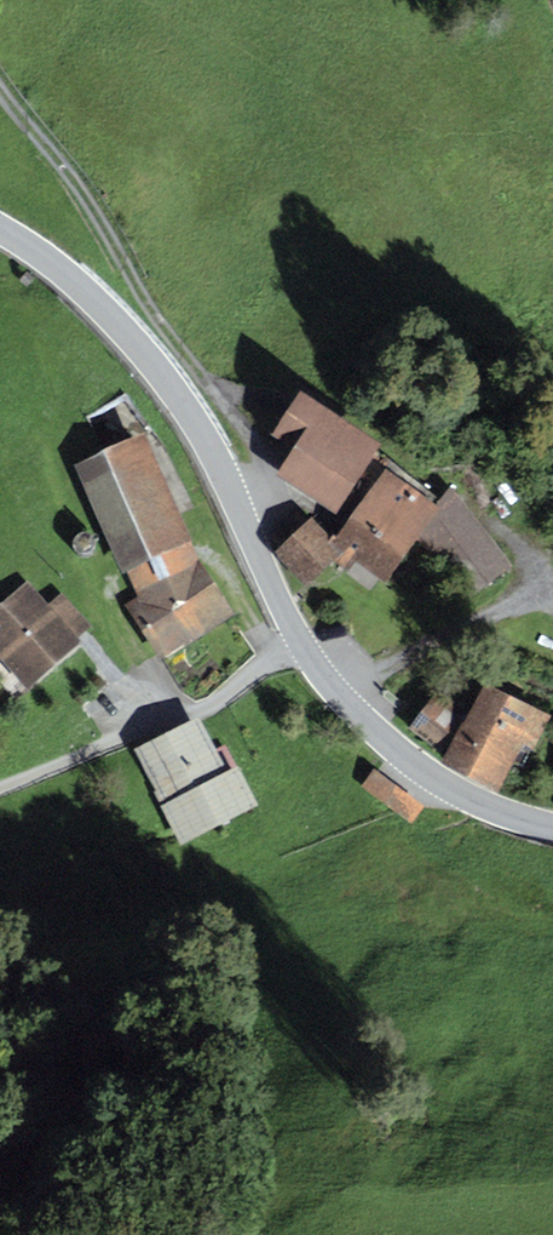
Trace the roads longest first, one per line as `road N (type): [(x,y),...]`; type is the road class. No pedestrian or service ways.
road 1 (tertiary): [(303,645),(190,414),(85,290),(0,229)]
road 2 (track): [(232,492),(251,479),(257,440),(185,354),(75,184),(0,91)]
road 3 (unclassified): [(303,645),(182,709),(0,771)]
road 4 (tertiary): [(552,827),(468,800),(417,766),(340,695),(303,645)]

